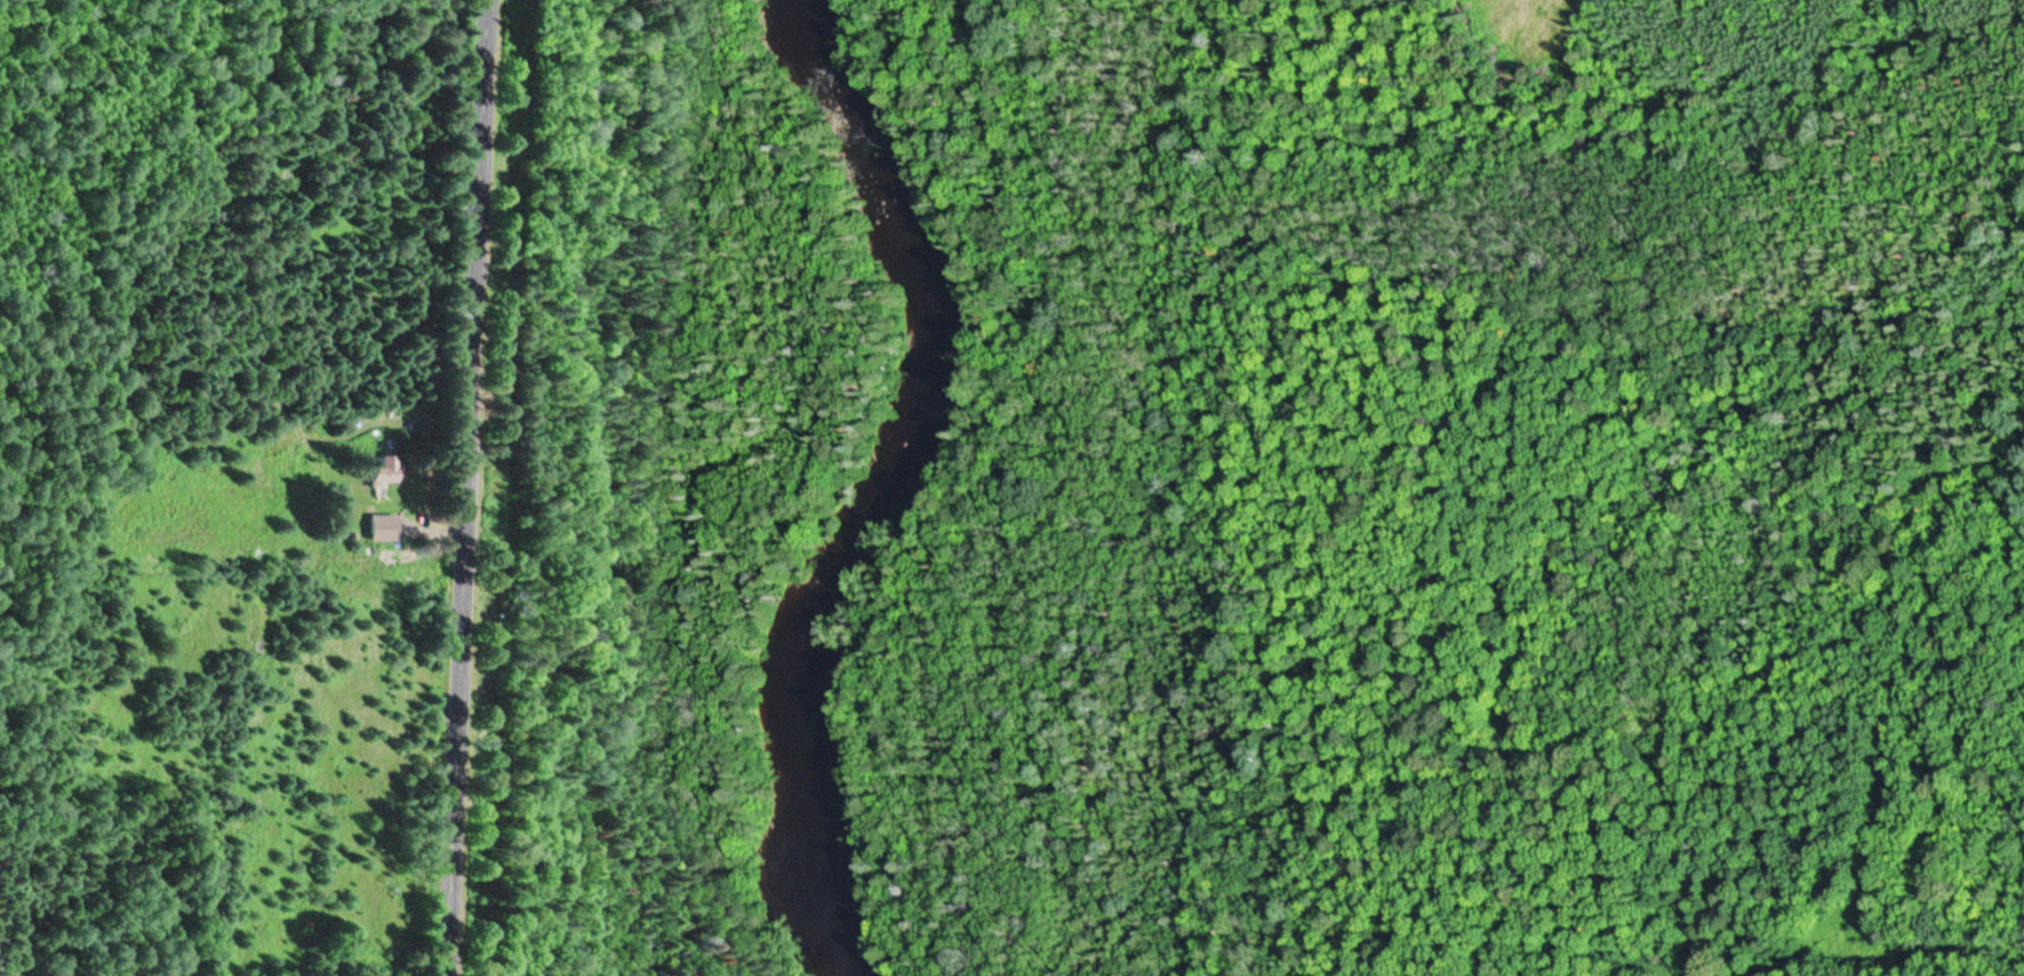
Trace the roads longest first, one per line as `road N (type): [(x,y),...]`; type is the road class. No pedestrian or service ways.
road 1 (secondary): [(433,975),(476,0)]

